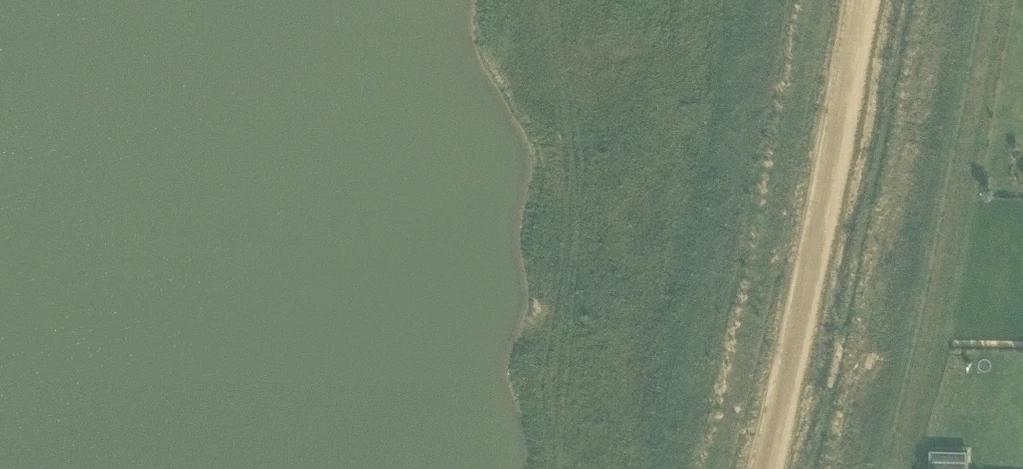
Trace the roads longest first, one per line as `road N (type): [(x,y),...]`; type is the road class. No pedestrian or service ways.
road 1 (track): [(861,0),(765,468)]

